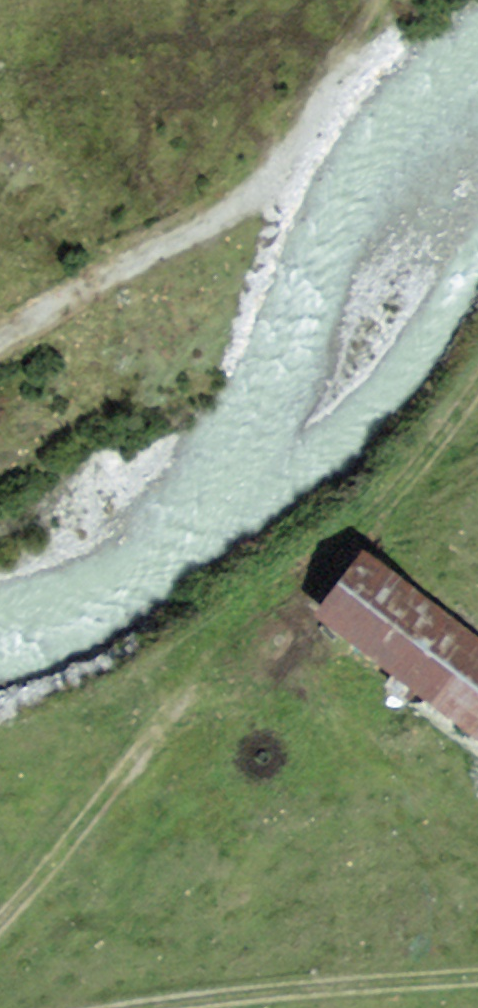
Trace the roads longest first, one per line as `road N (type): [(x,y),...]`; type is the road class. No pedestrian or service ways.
road 1 (track): [(0,919),(158,735),(337,568),(477,381)]
road 2 (track): [(0,338),(232,204),(296,156),(377,0)]
road 3 (track): [(169,1007),(477,972)]

